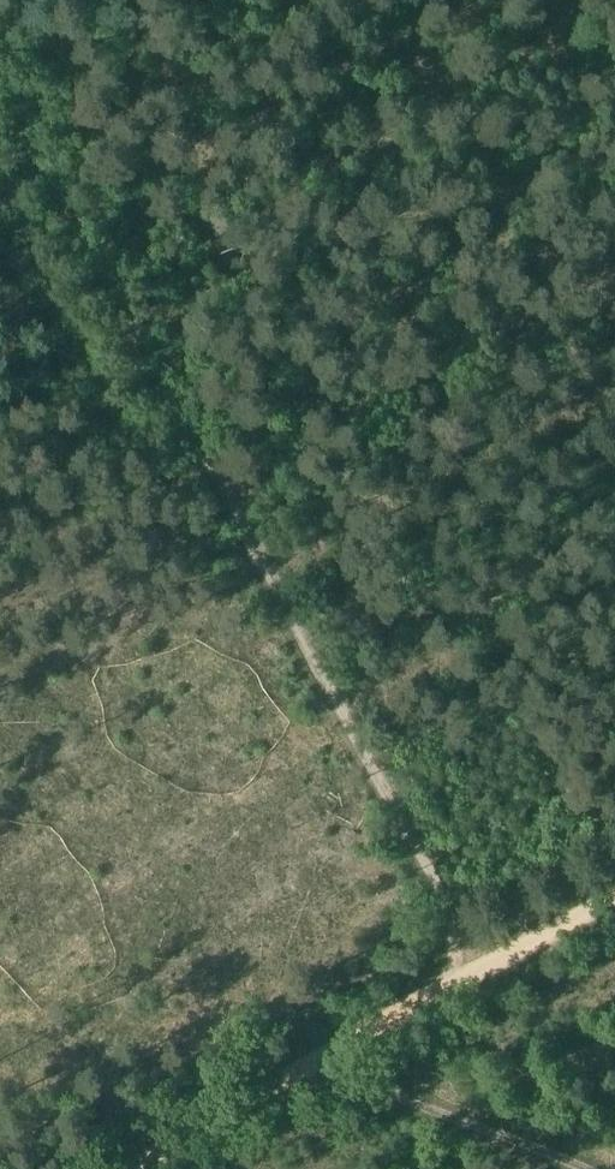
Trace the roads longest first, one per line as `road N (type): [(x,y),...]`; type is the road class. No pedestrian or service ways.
road 1 (track): [(211,501),(473,971)]
road 2 (track): [(614,269),(211,501)]
road 3 (track): [(0,119),(211,501)]
road 4 (track): [(313,1062),(583,1168)]
road 5 (track): [(313,1062),(112,1168)]
road 6 (track): [(473,971),(313,1062)]
road 7 (track): [(614,891),(473,971)]

